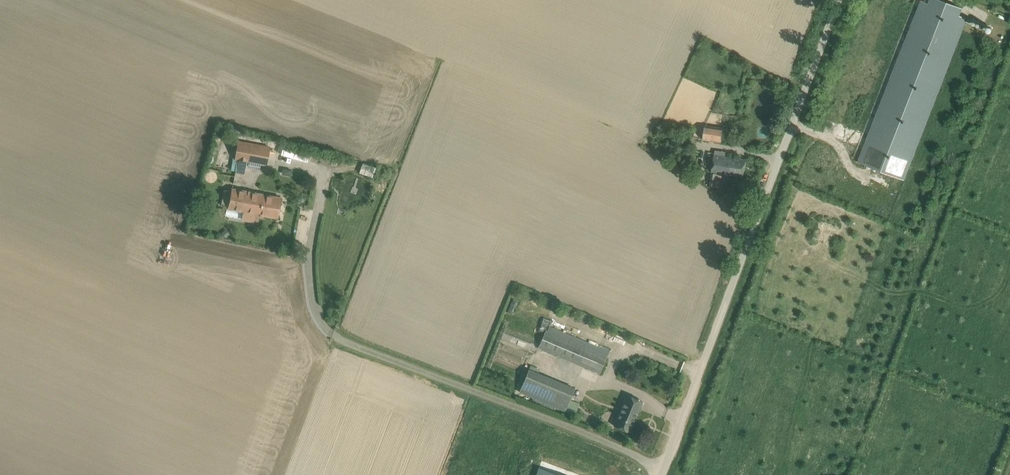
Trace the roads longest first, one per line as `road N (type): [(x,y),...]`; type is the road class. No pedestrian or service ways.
road 1 (unclassified): [(662,474),(838,0)]

